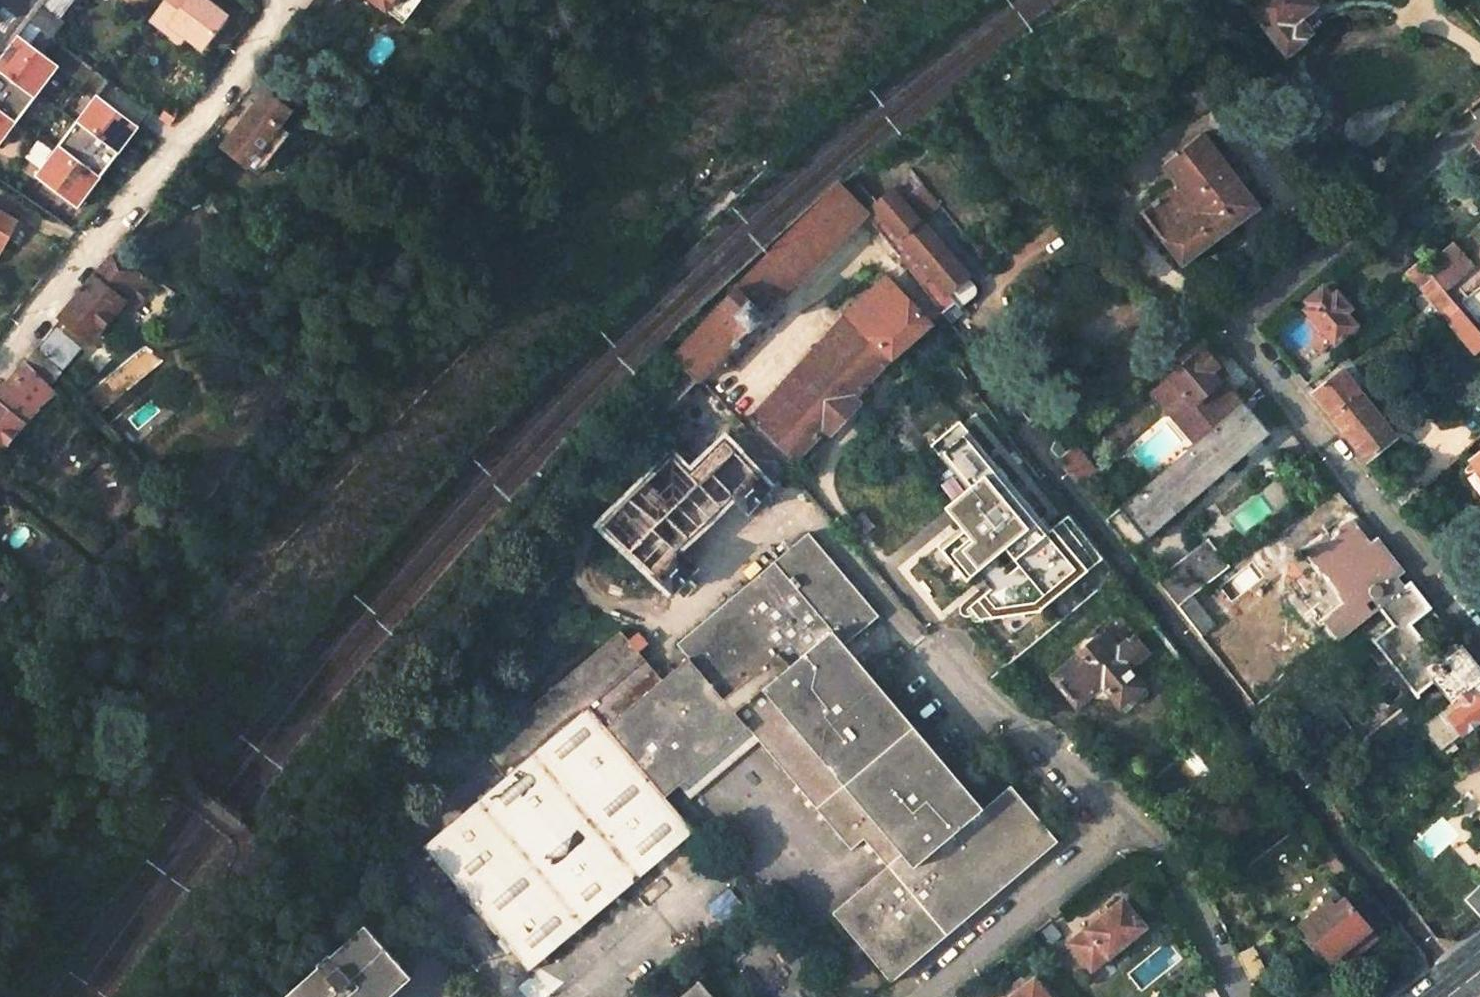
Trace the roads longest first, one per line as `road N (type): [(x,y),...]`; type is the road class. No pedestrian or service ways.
road 1 (unclassified): [(1479,120),(1223,324),(1479,646)]
road 2 (unclassified): [(0,356),(277,0)]
road 3 (unclassified): [(1129,817),(887,563)]
road 4 (unclassified): [(1129,817),(918,996)]
road 5 (unclassified): [(1237,996),(1164,852),(1129,817)]

